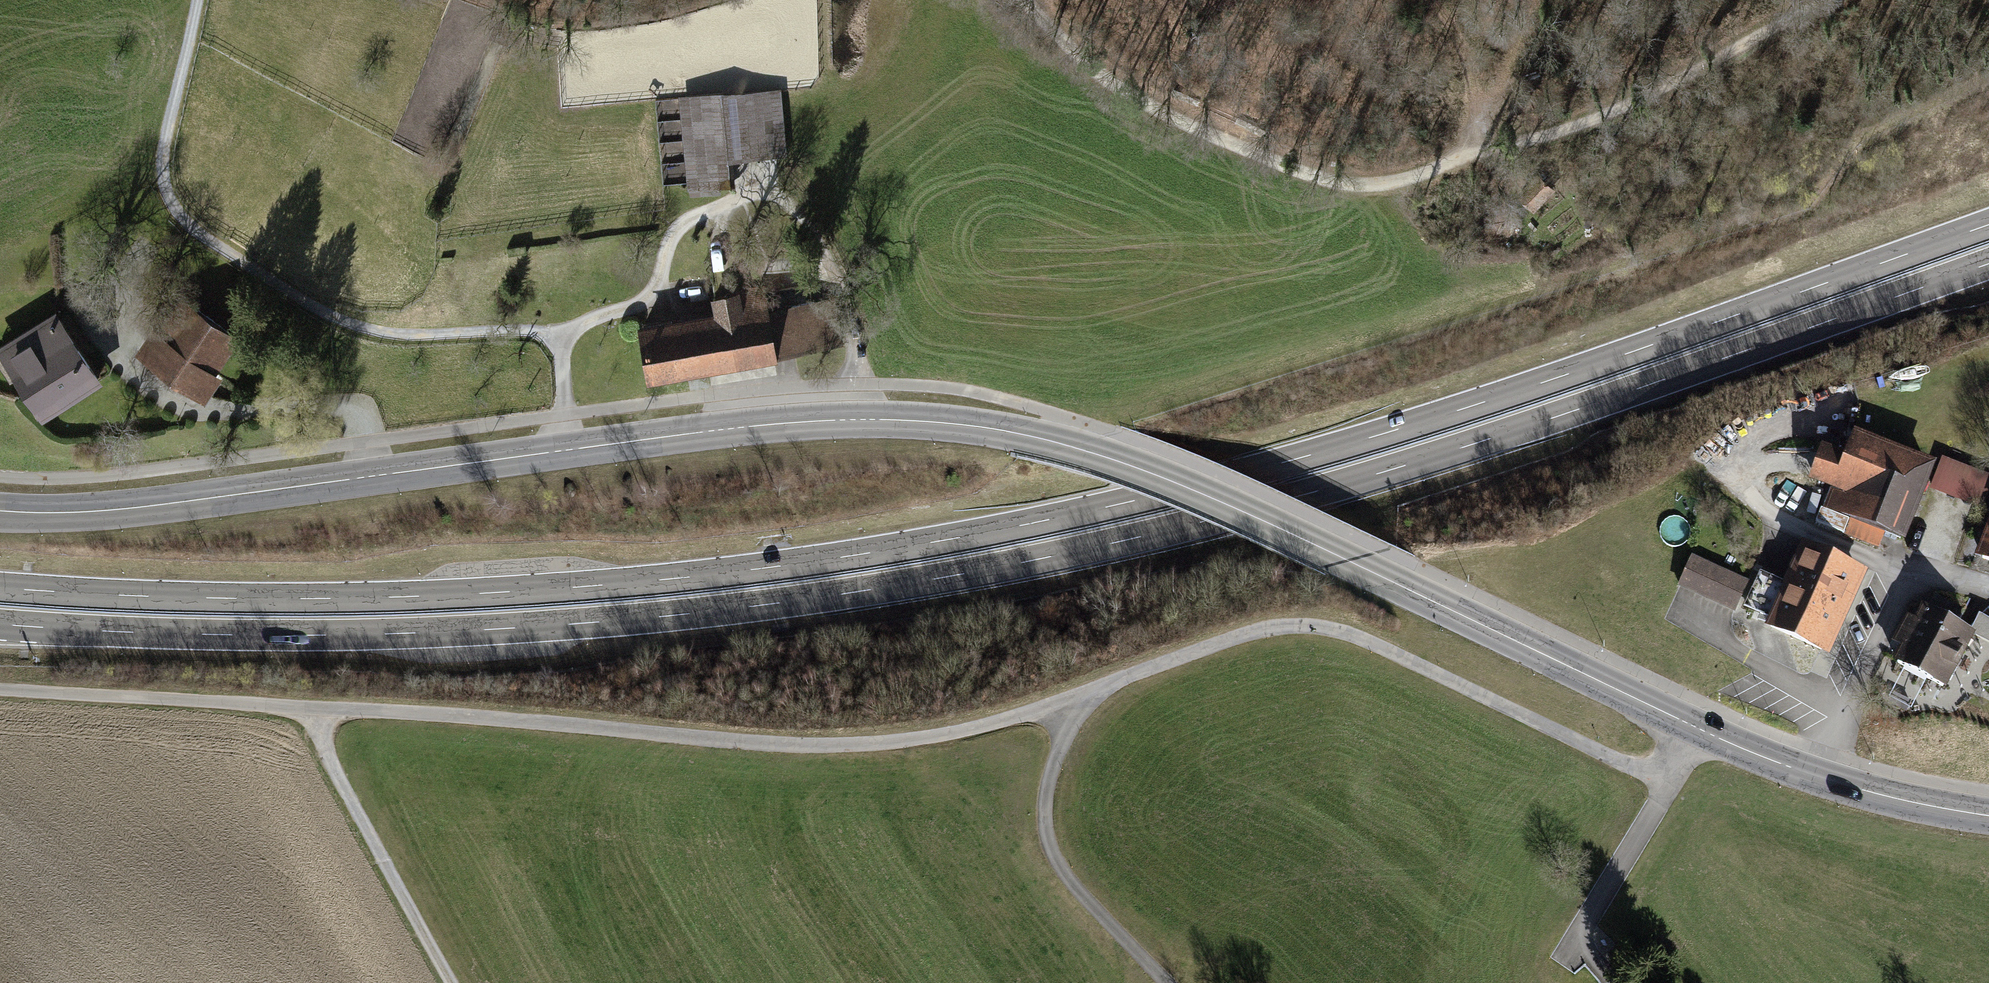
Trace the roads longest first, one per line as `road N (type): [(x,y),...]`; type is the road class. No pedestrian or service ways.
road 1 (tertiary): [(0,510),(121,509),(799,422),(991,428),(1071,446),(1194,490),(1758,755),(1900,800),(1988,815)]
road 2 (trunk): [(1988,225),(1403,429),(953,540),(672,578),(492,593),(223,598),(0,587)]
road 3 (trunk): [(0,624),(219,635),(508,628),(675,615),(950,576),(1138,538),(1397,468),(1988,264)]
road 4 (track): [(1824,0),(1595,116),(1367,187),(1332,180),(1095,70),(1026,0)]
road 5 (track): [(567,450),(556,330),(423,335),(350,325),(181,216),(167,191),(163,157),(198,0)]
road 6 (track): [(1907,573),(1759,512),(1733,484),(1726,459),(1742,432),(1988,346)]
road 7 (track): [(312,708),(331,762),(453,982)]

